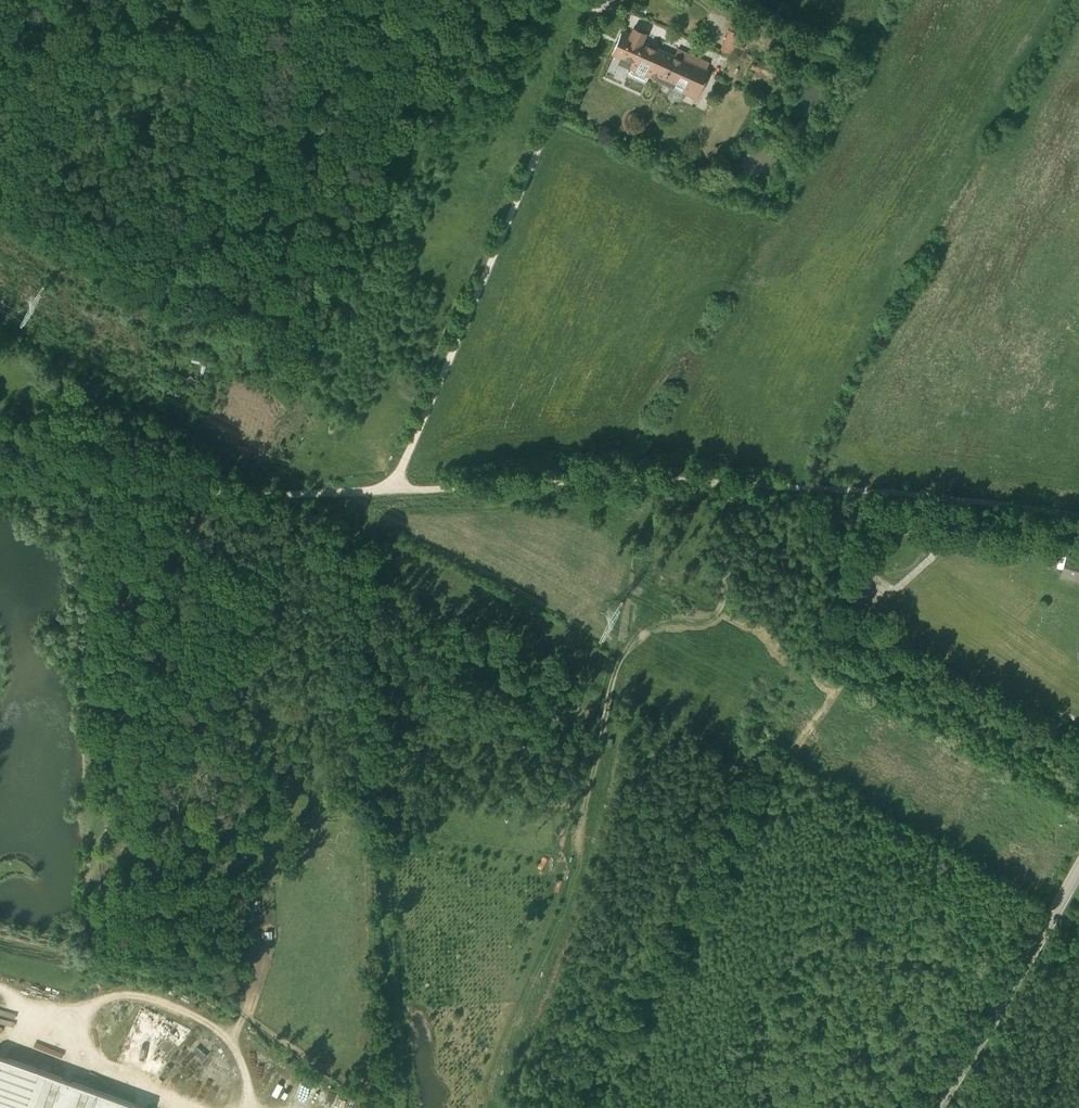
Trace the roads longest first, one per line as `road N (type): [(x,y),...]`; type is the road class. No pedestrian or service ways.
road 1 (track): [(1078,518),(880,493),(665,480),(392,491)]
road 2 (track): [(358,492),(394,1107)]
road 3 (track): [(602,0),(392,491)]
road 4 (track): [(392,491),(236,495),(0,443)]
road 5 (tertiary): [(937,1107),(1078,870)]
road 6 (track): [(727,483),(720,613),(652,619),(611,683)]
road 7 (track): [(382,1107),(377,1095),(302,1058),(250,1017),(259,945)]

